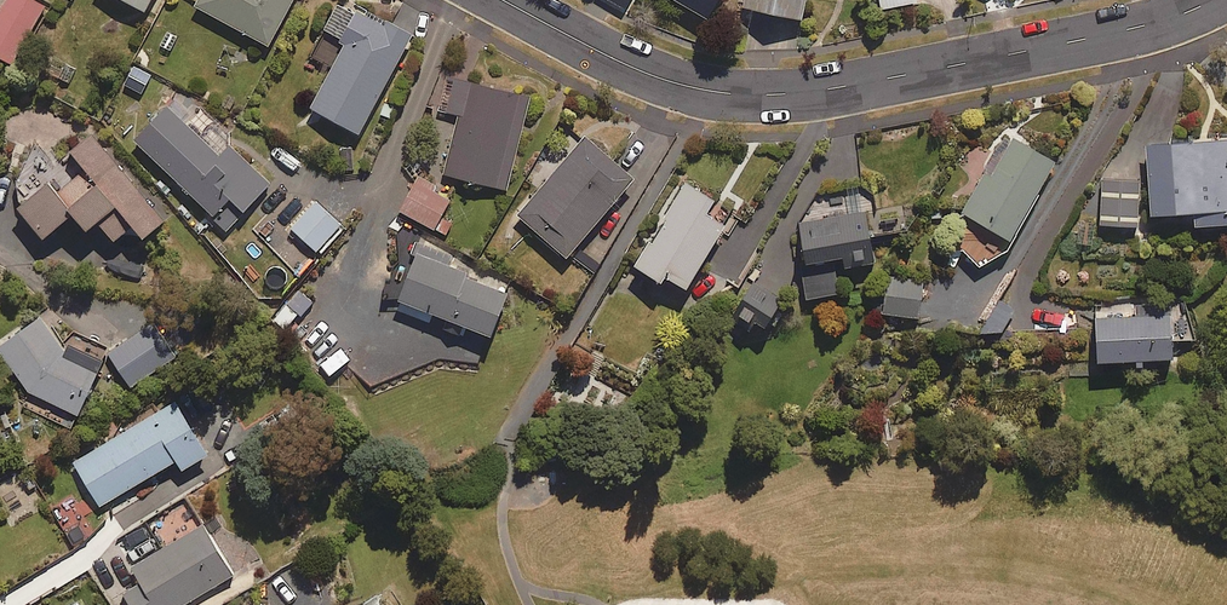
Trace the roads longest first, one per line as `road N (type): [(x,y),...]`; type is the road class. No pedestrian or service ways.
road 1 (residential): [(507,0),(657,79),(759,97),(1115,35),(1213,0)]

